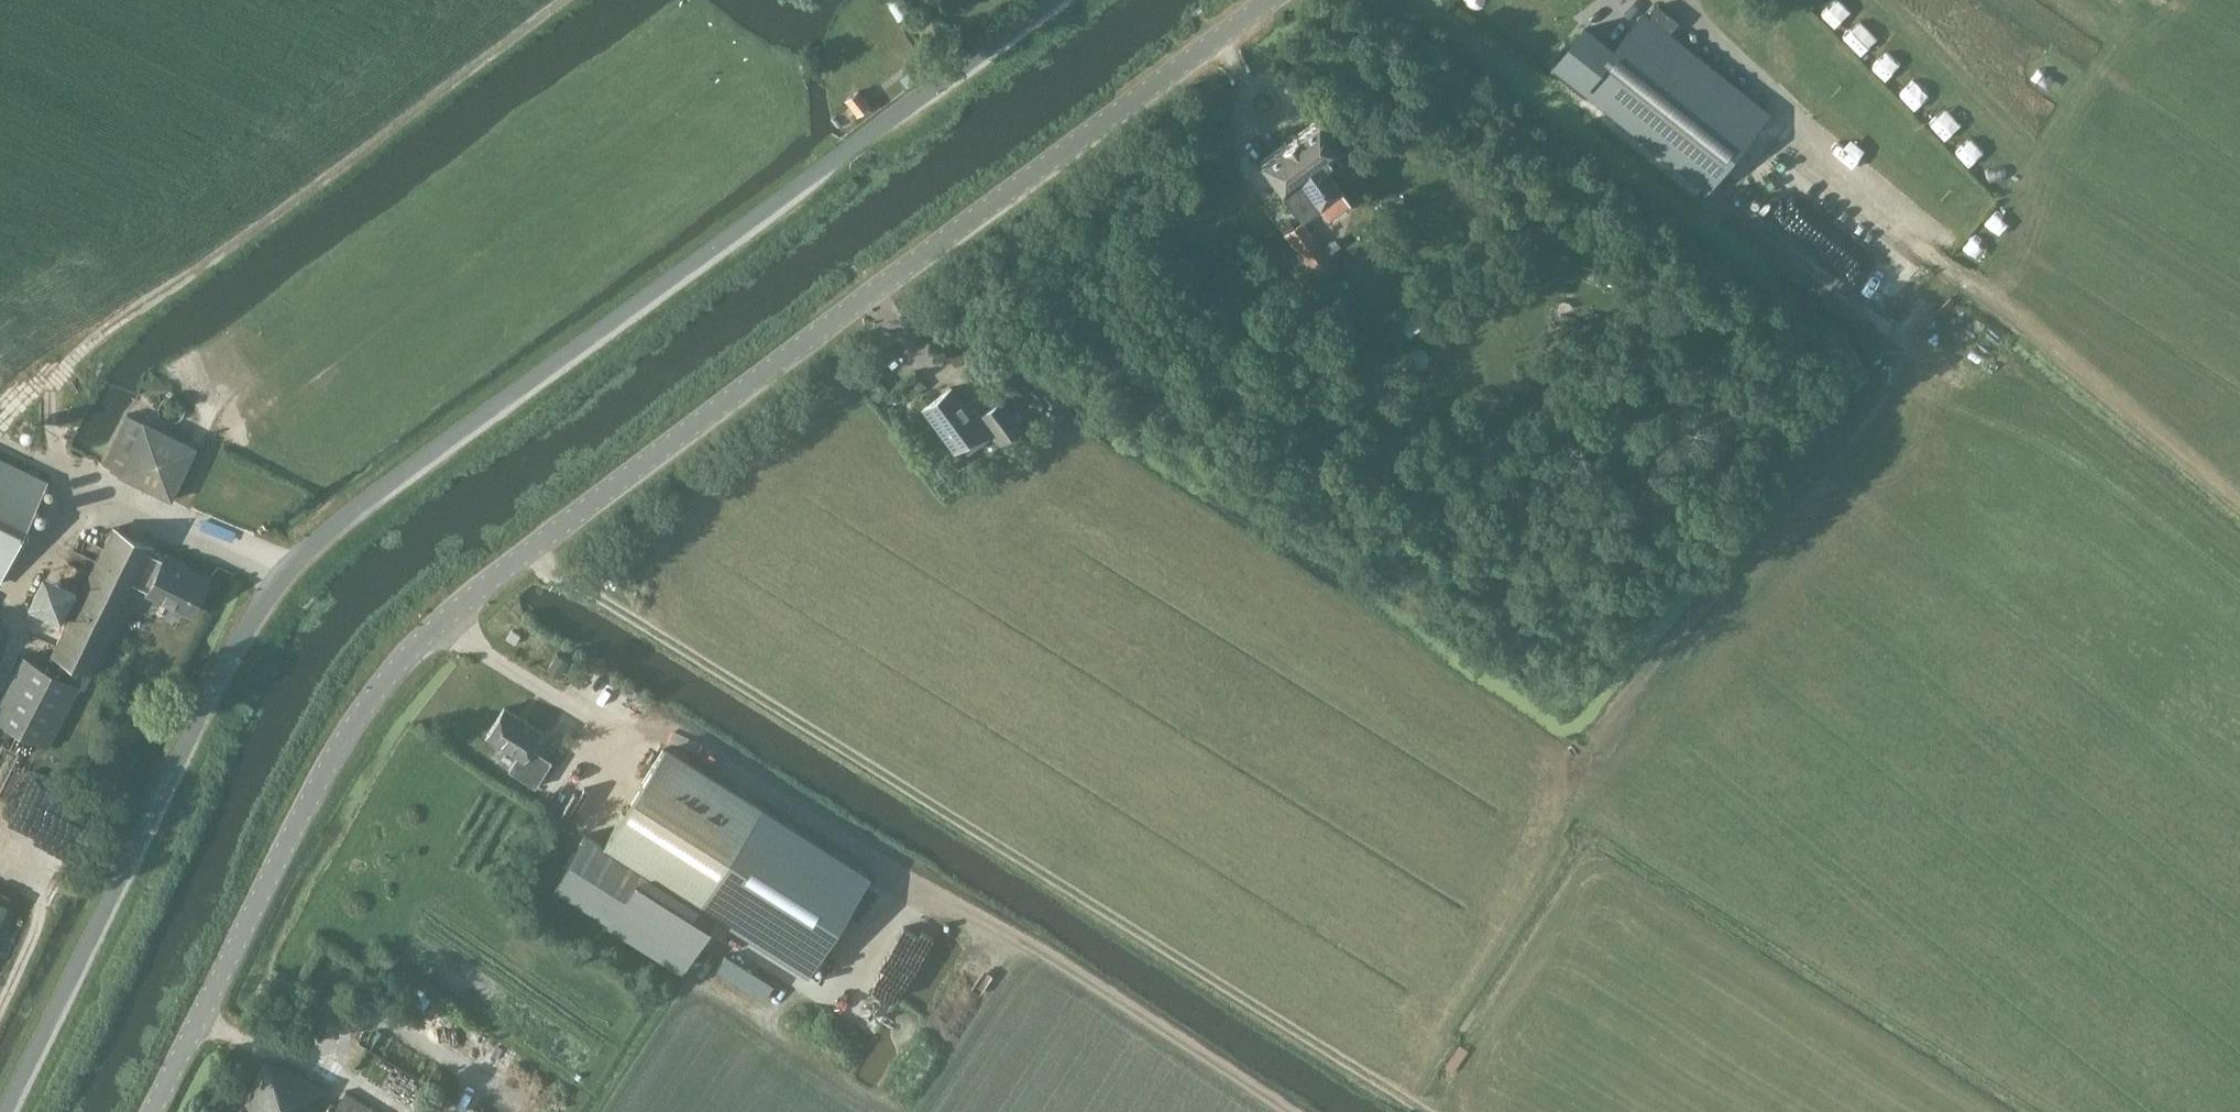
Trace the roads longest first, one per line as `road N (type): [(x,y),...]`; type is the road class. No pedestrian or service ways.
road 1 (tertiary): [(154,1111),(337,745),(446,614),(1264,0)]
road 2 (unclassified): [(3,1111),(232,647),(278,573),(1049,0)]
road 3 (track): [(1416,1111),(571,585),(532,546)]
road 4 (track): [(0,441),(278,573)]

